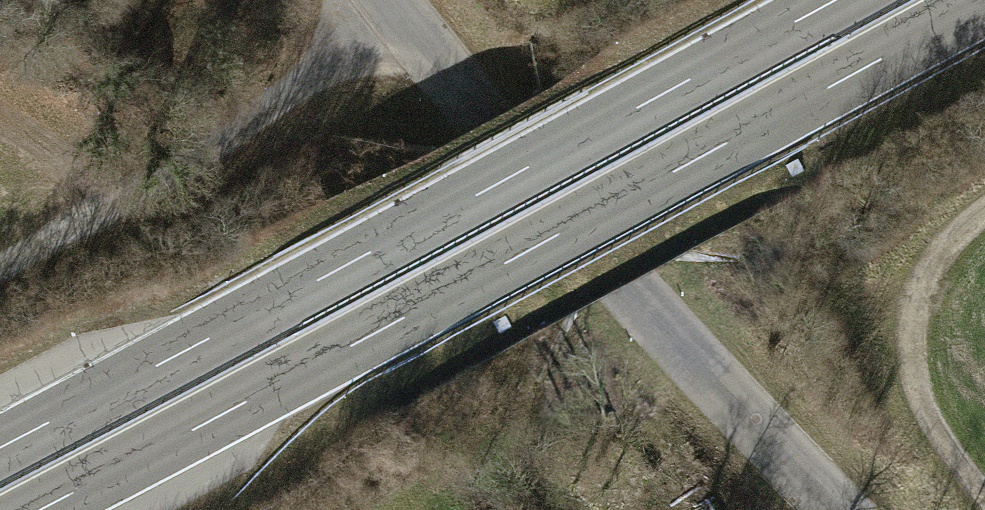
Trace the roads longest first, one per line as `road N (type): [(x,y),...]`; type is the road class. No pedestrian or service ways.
road 1 (trunk): [(41,509),(984,3)]
road 2 (trunk): [(837,0),(0,448)]
road 3 (unclassified): [(836,509),(628,284),(391,0)]
road 4 (track): [(400,13),(179,163),(0,269)]
road 5 (track): [(984,215),(928,289),(905,395),(984,495)]

